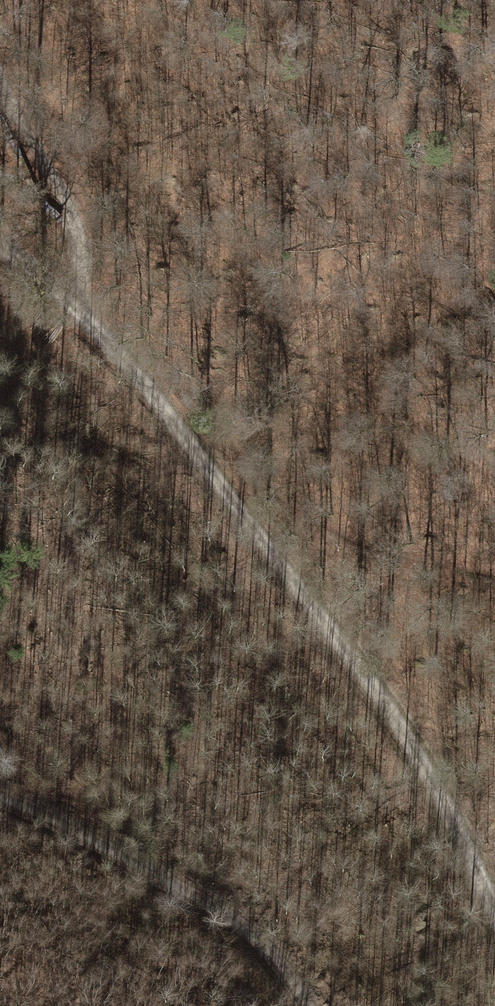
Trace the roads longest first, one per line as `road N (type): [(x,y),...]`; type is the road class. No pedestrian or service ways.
road 1 (track): [(78,313),(213,479),(417,763),(494,915)]
road 2 (track): [(0,795),(248,923),(304,1005)]
road 3 (track): [(0,72),(79,250),(78,313)]

